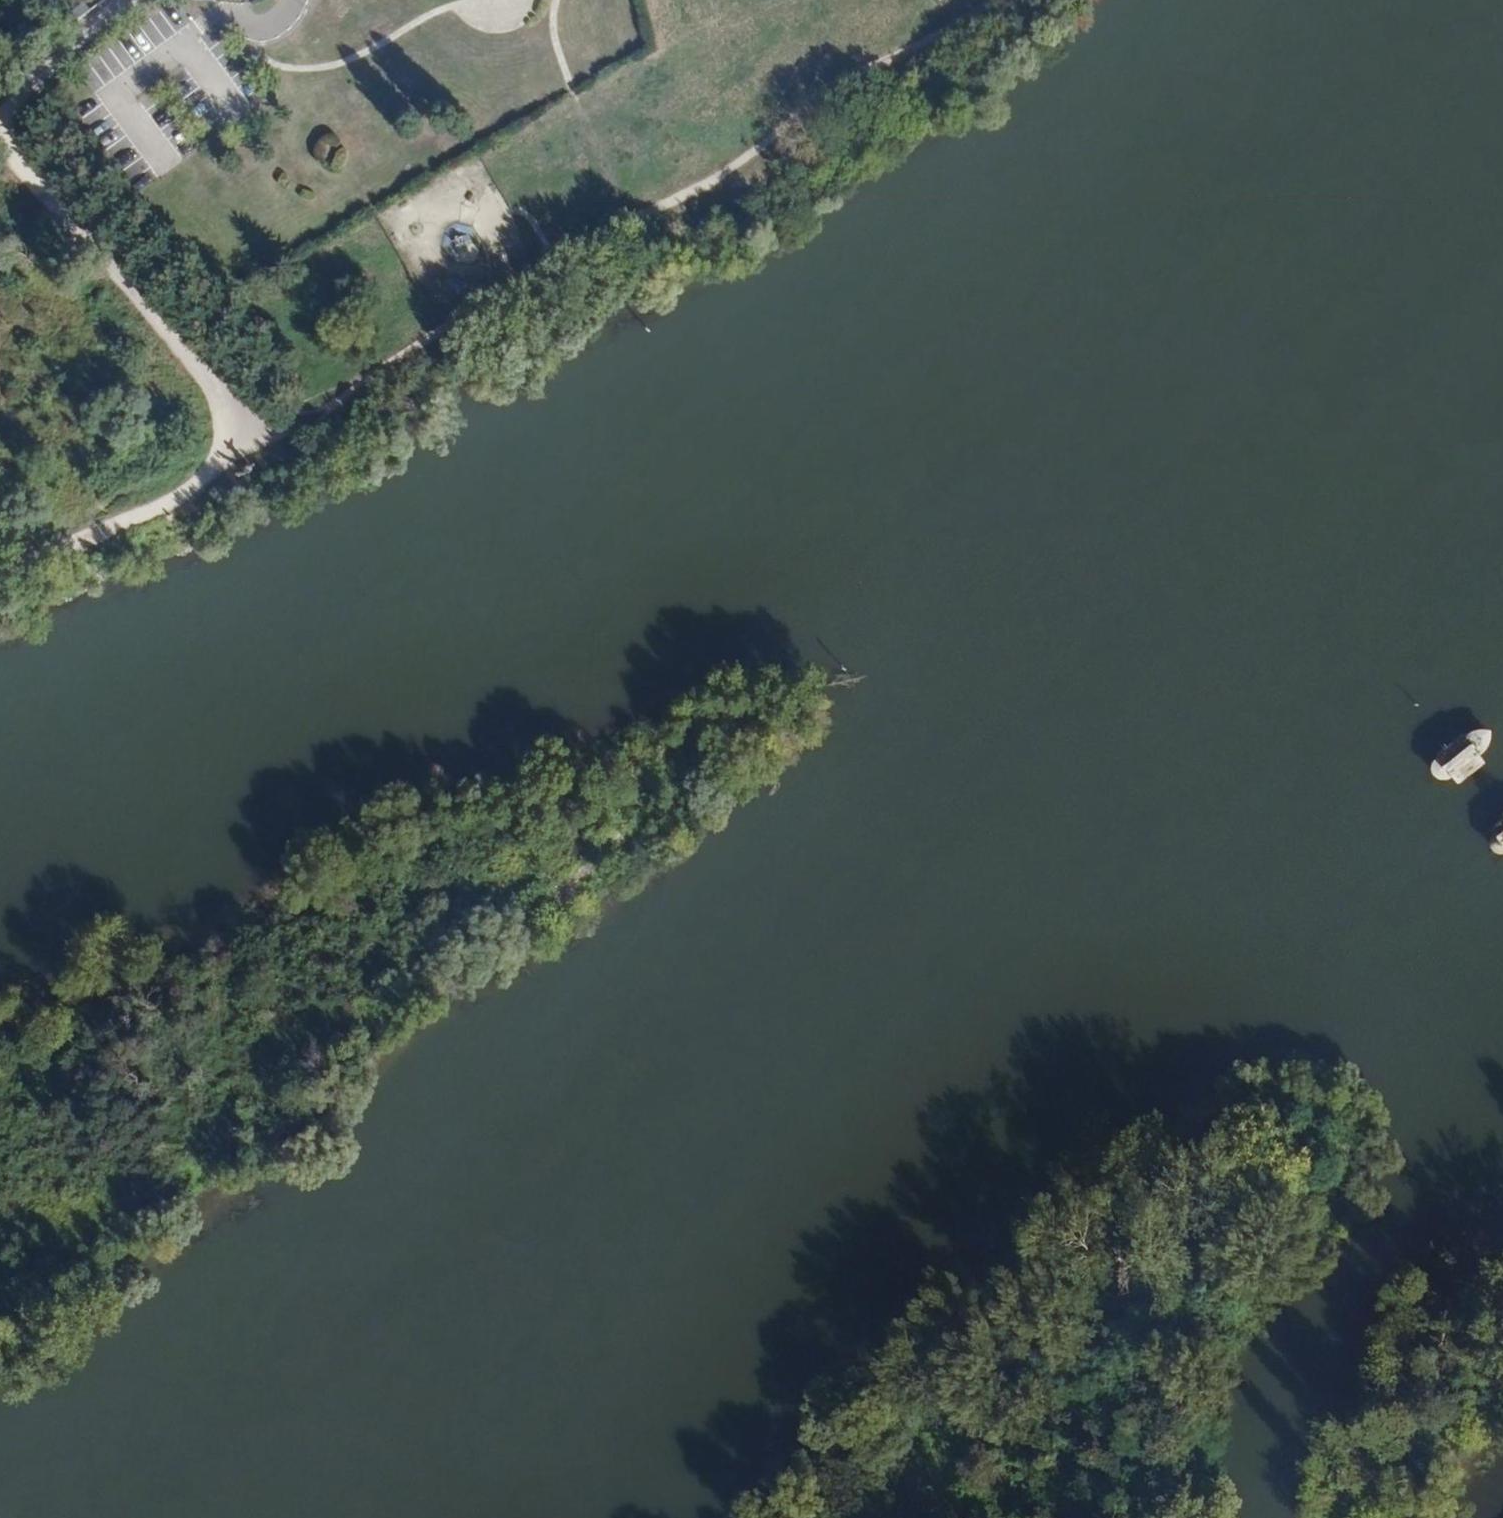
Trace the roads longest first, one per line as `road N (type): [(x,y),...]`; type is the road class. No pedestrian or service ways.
road 1 (unknown): [(814,0),(1502,826)]
road 2 (track): [(250,447),(222,393),(28,164),(3,102)]
road 3 (track): [(0,576),(193,492),(250,447)]

